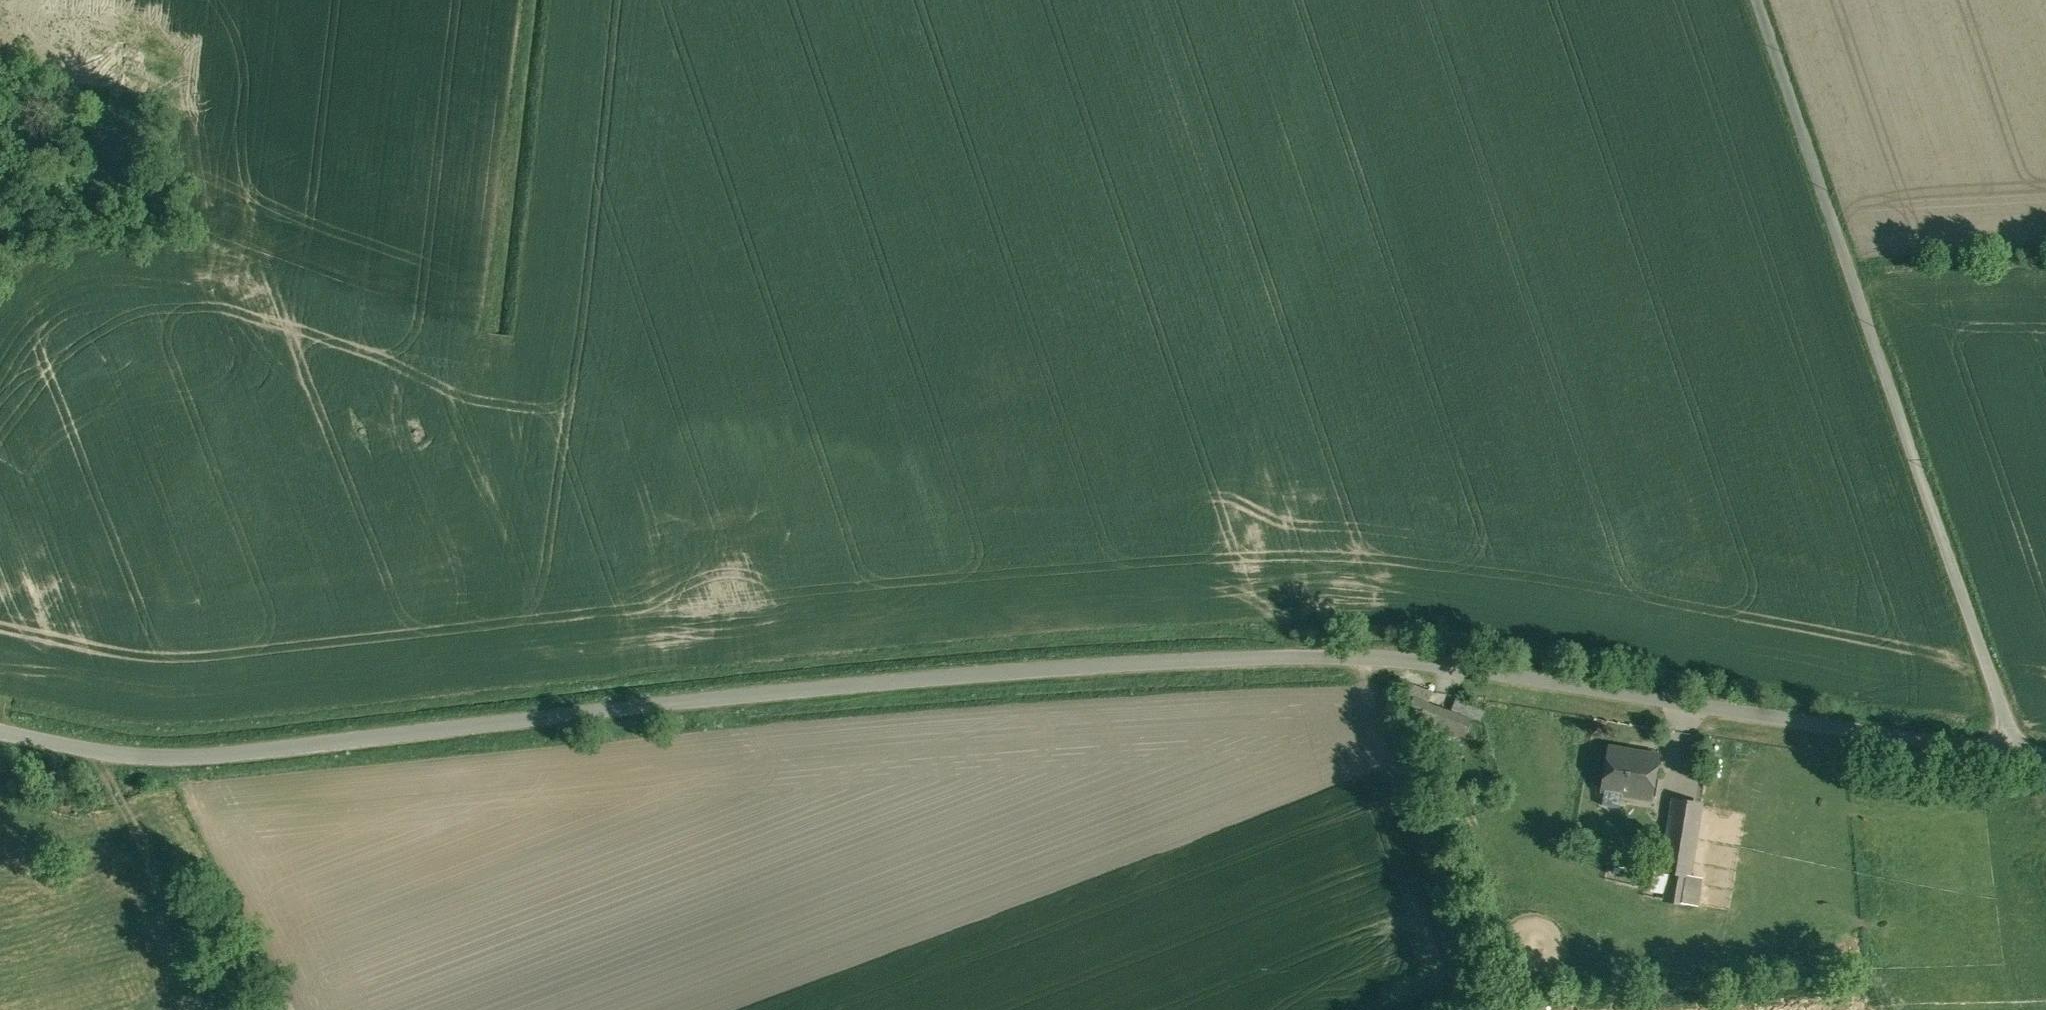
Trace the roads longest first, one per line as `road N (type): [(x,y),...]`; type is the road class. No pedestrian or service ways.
road 1 (unclassified): [(0,733),(121,766),(1165,668),(1388,657),(2020,755)]
road 2 (unclassified): [(2020,755),(1763,0)]

